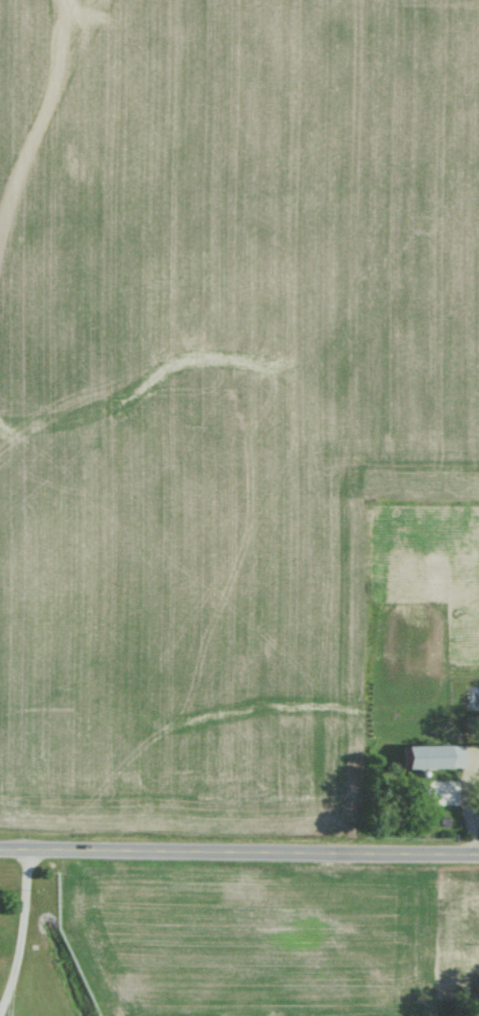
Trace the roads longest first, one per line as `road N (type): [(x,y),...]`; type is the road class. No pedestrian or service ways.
road 1 (tertiary): [(0,855),(478,857)]

